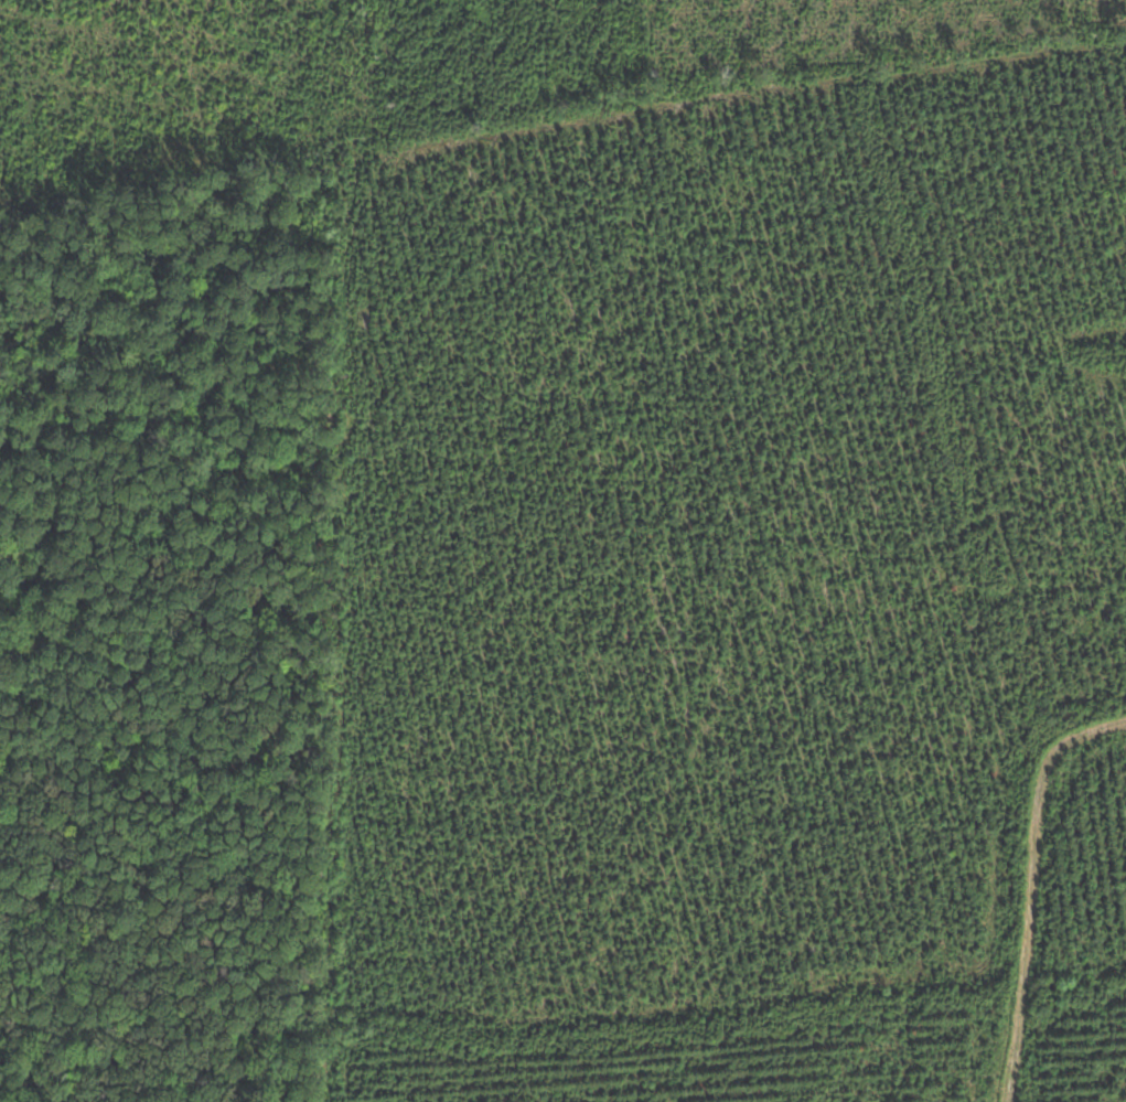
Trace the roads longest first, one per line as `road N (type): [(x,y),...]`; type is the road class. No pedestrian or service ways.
road 1 (track): [(1003,1101),(999,753),(1029,707),(1125,688)]

